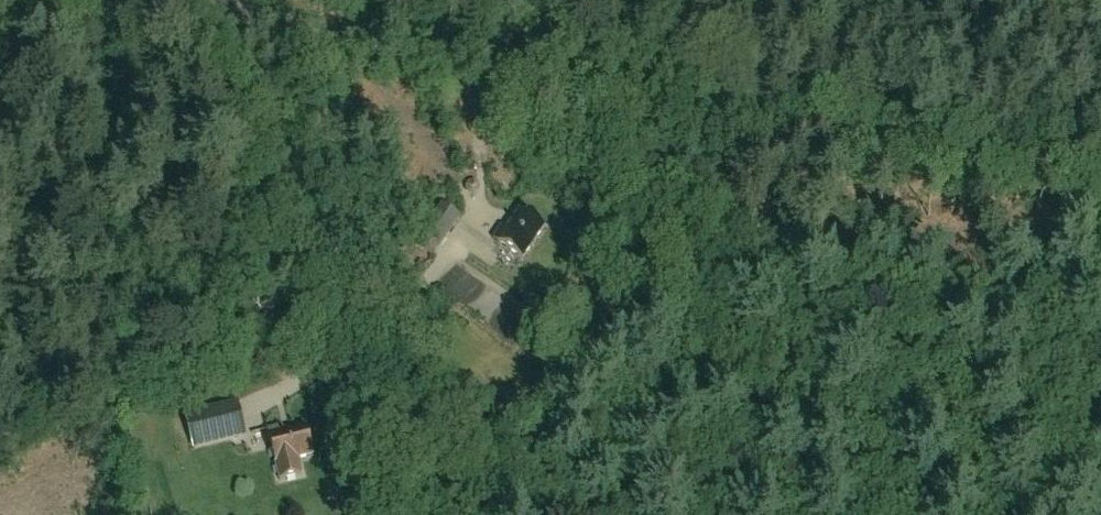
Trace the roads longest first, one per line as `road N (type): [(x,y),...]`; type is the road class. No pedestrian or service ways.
road 1 (unclassified): [(1100,187),(183,0)]
road 2 (track): [(337,290),(230,123),(169,0)]
road 3 (track): [(337,290),(324,145),(324,29)]
road 4 (track): [(406,514),(337,290)]

